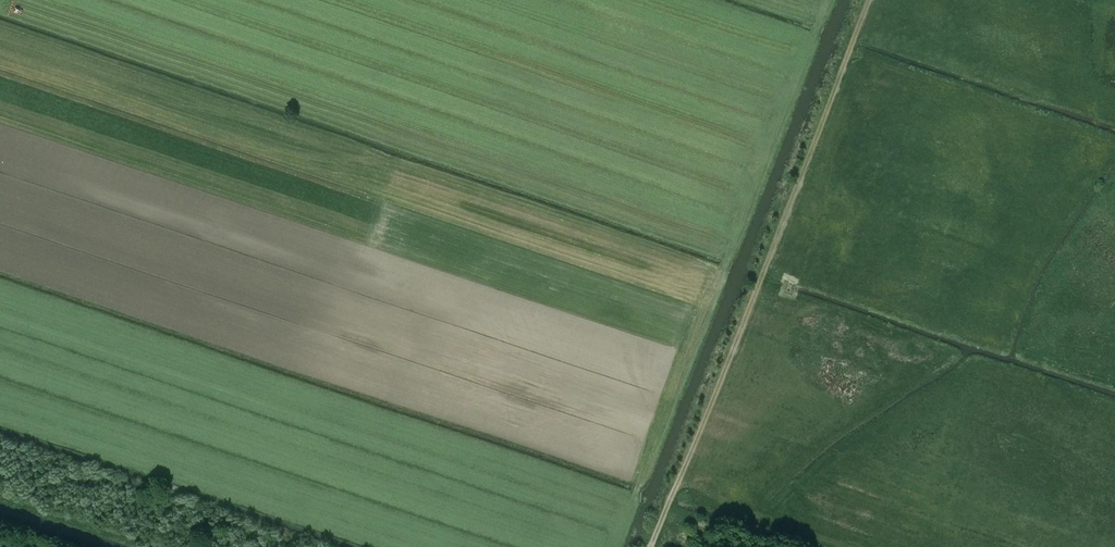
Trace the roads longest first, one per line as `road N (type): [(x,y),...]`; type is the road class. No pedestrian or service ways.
road 1 (track): [(651,546),(849,52),(1114,143)]
road 2 (track): [(0,495),(157,546)]

